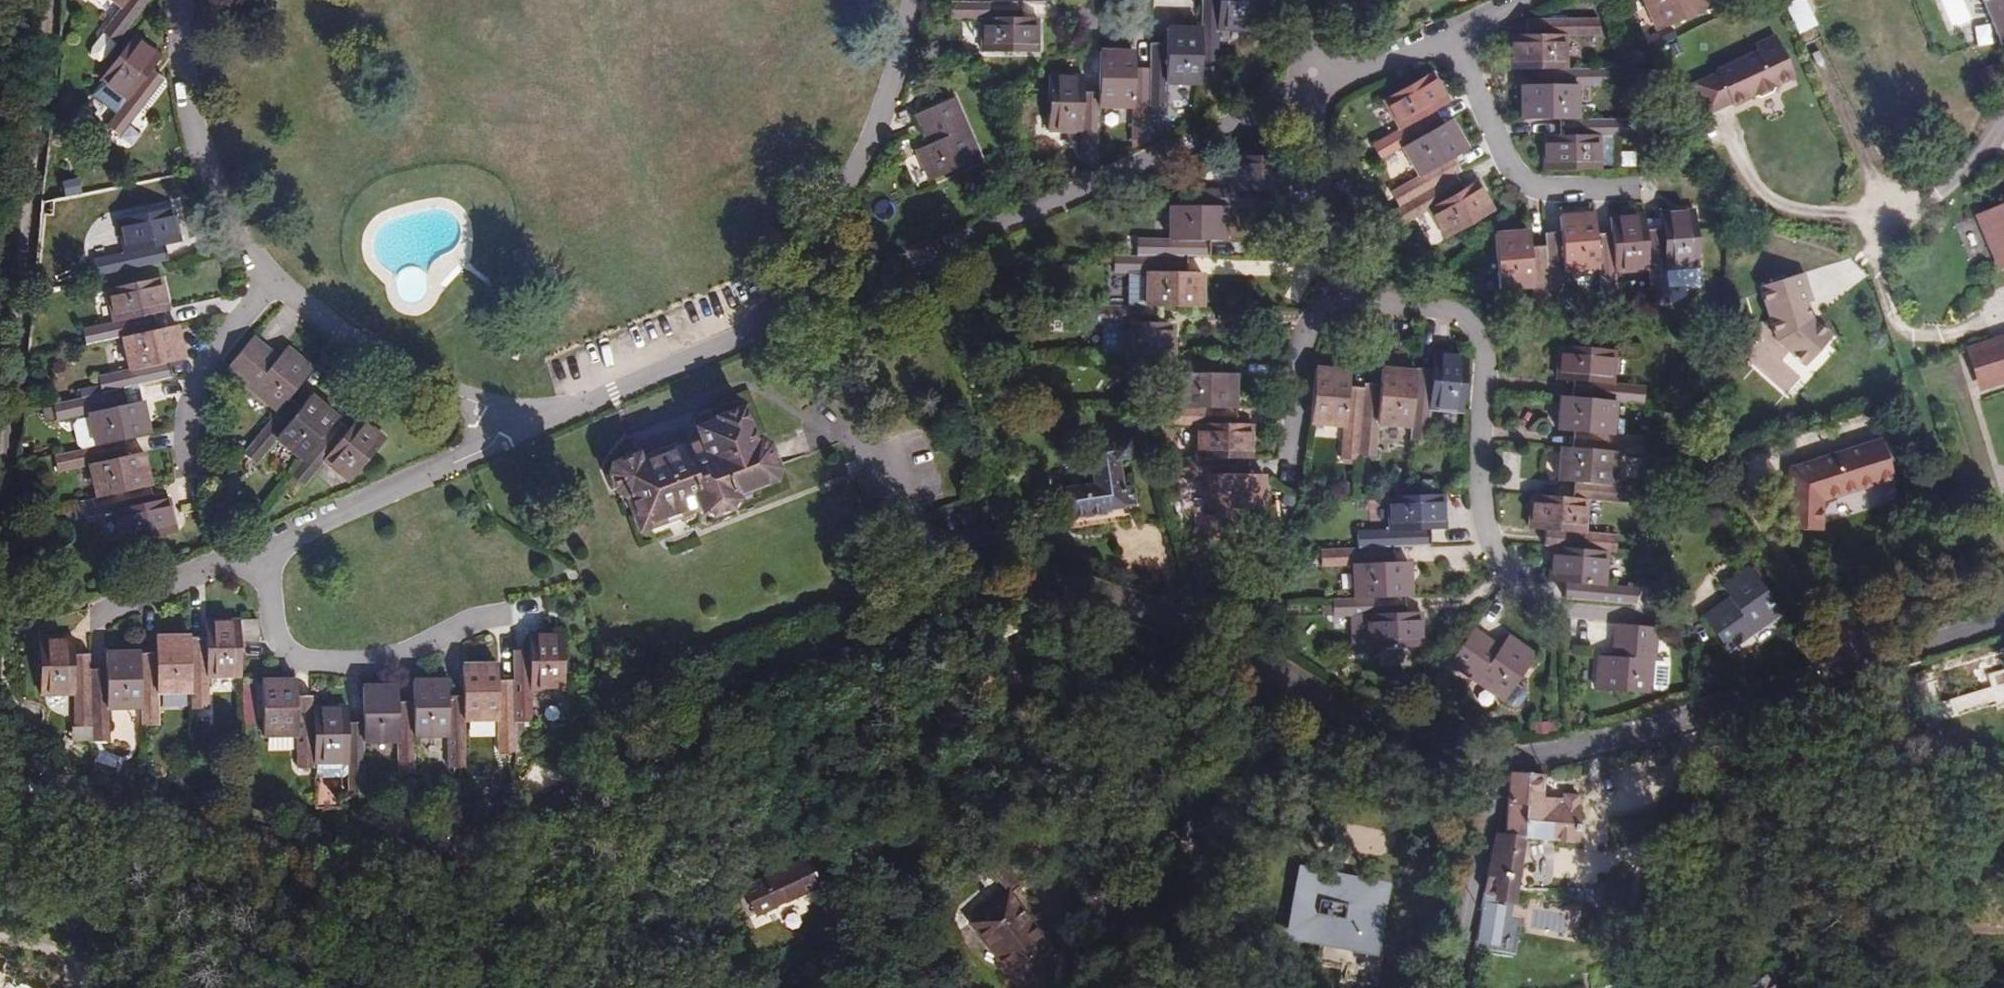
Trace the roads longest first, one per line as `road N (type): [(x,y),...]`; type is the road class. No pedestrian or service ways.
road 1 (unclassified): [(1496,764),(1400,752),(1254,659),(1049,581),(673,732),(489,837),(446,851),(277,854),(25,788),(0,770)]
road 2 (residential): [(1310,94),(766,331)]
road 3 (residential): [(1645,622),(1553,611),(1508,588),(1487,547),(1476,469),(1483,360),(1472,332),(1445,313),(1332,299)]
road 4 (residential): [(2003,612),(1559,756),(1496,764)]
road 5 (track): [(0,454),(46,0)]
road 6 (residential): [(914,0),(904,53),(862,163),(766,331)]
road 7 (residential): [(259,551),(279,643),(298,662),(333,667),(407,659),(458,630),(508,617)]
road 8 (residential): [(274,276),(238,234),(193,129),(179,66),(179,0)]
road 9 (residential): [(510,416),(484,453),(259,551)]
road 10 (residential): [(1452,35),(1494,149),(1518,184),(1552,193),(1637,194)]
road 11 (residential): [(510,416),(397,372),(333,332),(274,276)]
road 12 (residential): [(766,331),(584,406),(510,416)]
road 13 (residential): [(1455,987),(1496,764)]
road 14 (residential): [(274,276),(205,366),(183,436),(183,472)]
road 15 (residential): [(1310,94),(1305,143),(1332,299)]
road 16 (residential): [(1332,299),(1299,344),(1288,467)]
road 17 (residential): [(259,551),(105,614)]
road 18 (residential): [(1310,94),(1452,35)]

